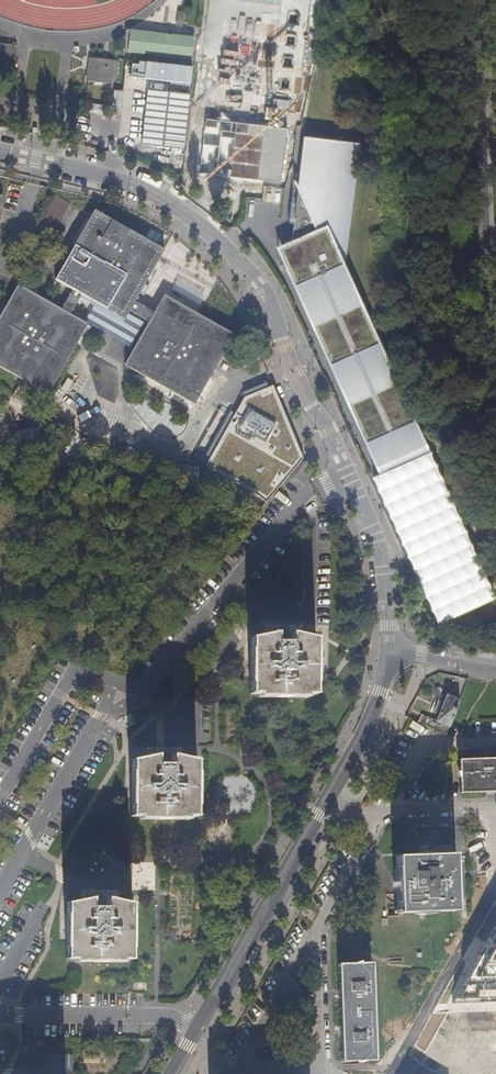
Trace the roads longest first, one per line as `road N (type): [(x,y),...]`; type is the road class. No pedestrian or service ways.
road 1 (tertiary): [(394,646),(385,559),(250,269),(136,183),(0,149)]
road 2 (residential): [(479,0),(495,329)]
road 3 (tertiary): [(172,1073),(325,806)]
road 4 (residential): [(324,1073),(317,931),(384,810)]
road 5 (residential): [(400,1061),(495,882)]
road 6 (tertiary): [(325,806),(381,693),(394,646)]

